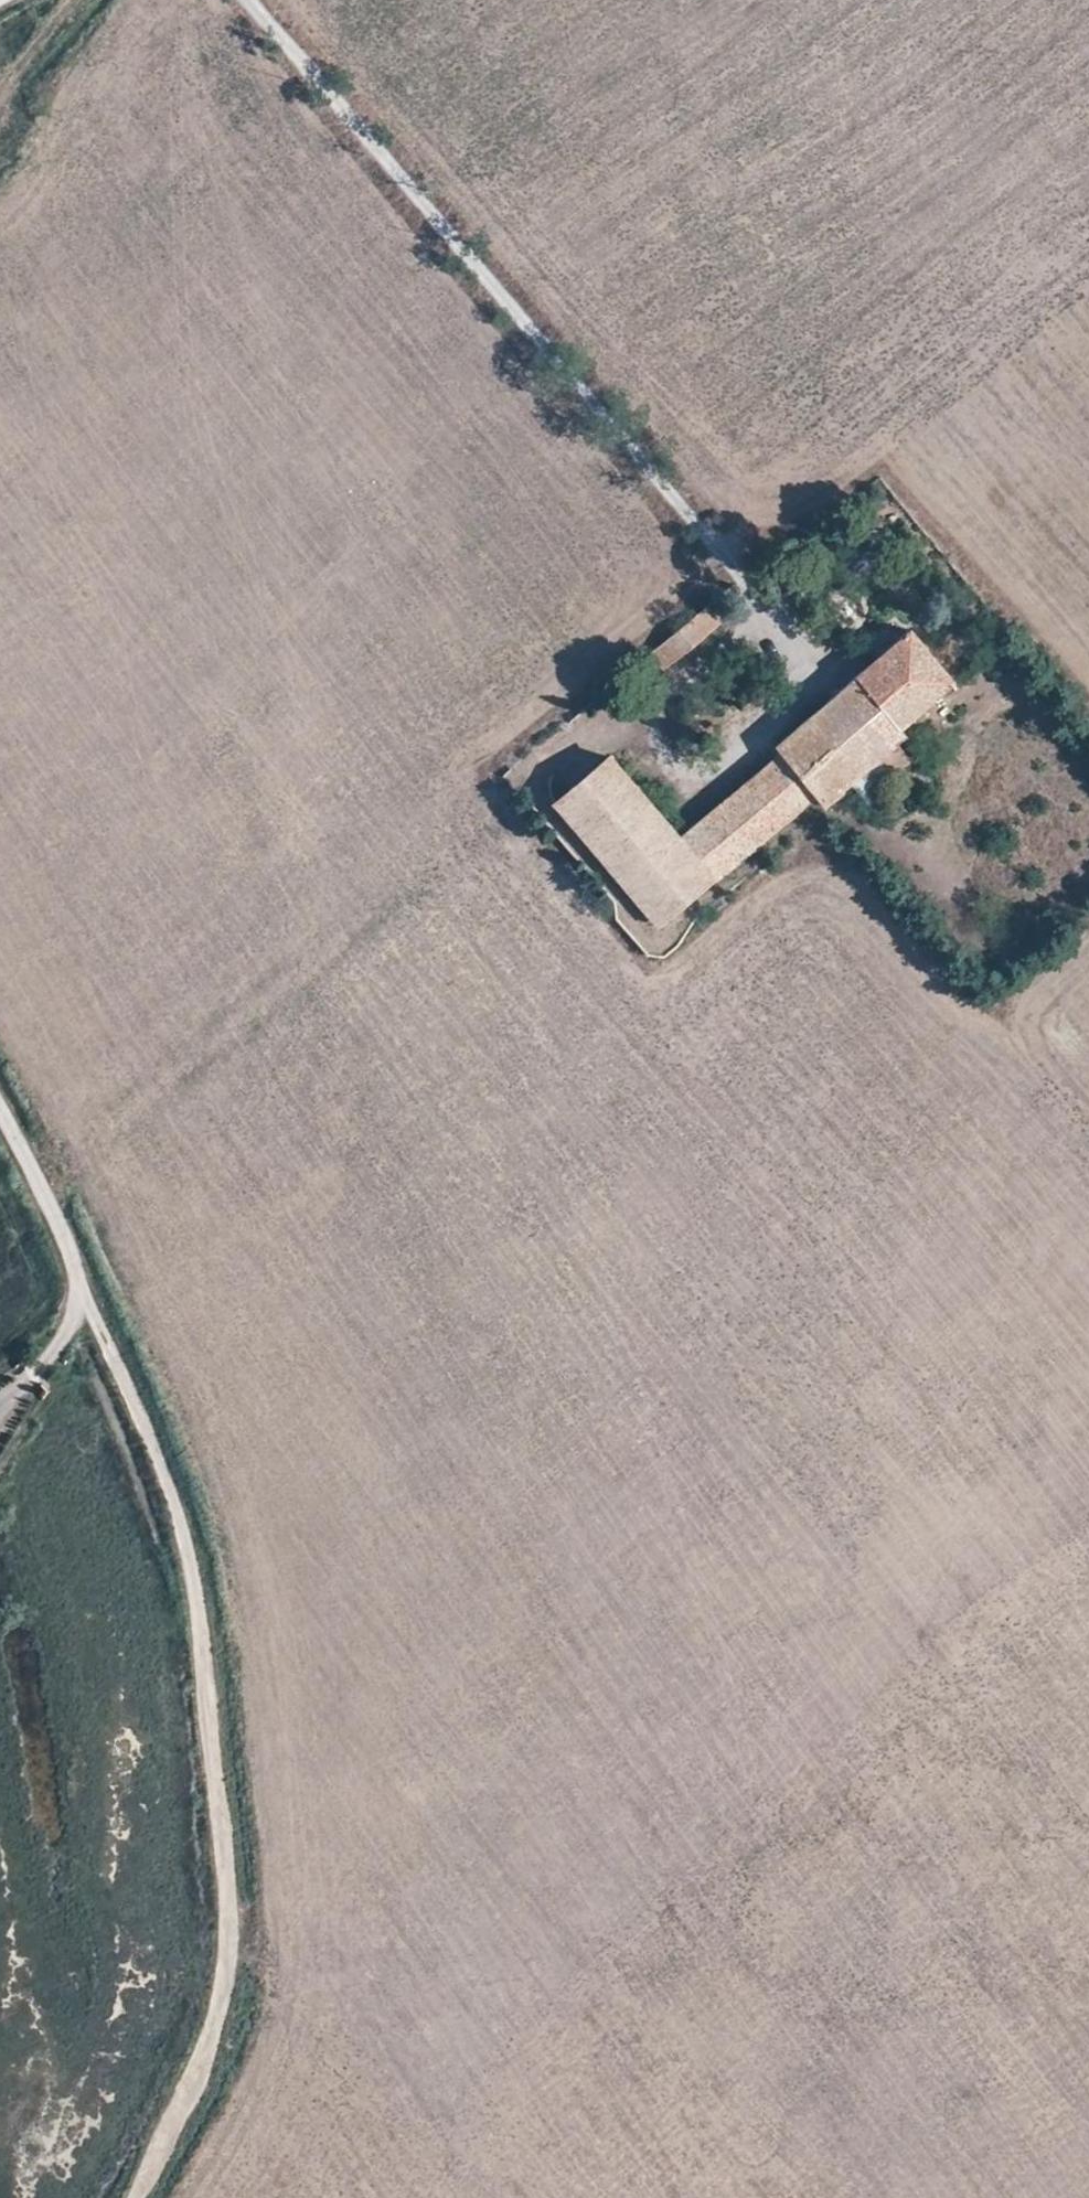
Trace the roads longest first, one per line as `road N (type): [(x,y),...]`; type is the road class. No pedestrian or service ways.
road 1 (track): [(0,1130),(131,1397),(205,1583),(236,1821),(233,1969),(220,2069),(161,2197)]
road 2 (track): [(827,674),(231,0)]

